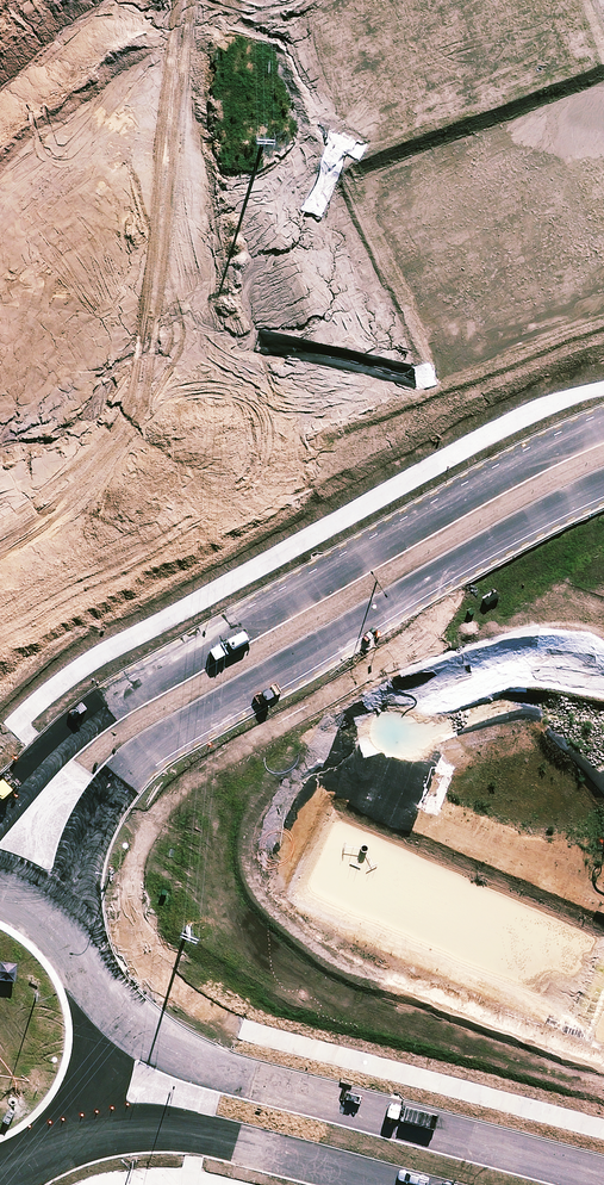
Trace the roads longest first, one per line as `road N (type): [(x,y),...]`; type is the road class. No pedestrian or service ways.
road 1 (secondary): [(603,480),(530,512),(114,769),(80,820),(67,881),(71,938)]
road 2 (secondary): [(0,809),(82,723),(526,449),(603,415)]
road 3 (tertiary): [(98,1004),(128,1033),(176,1058),(603,1177)]
road 4 (tertiary): [(380,1184),(183,1131),(138,1125),(58,1134)]
road 5 (secondary): [(98,1004),(94,1080),(58,1134)]

